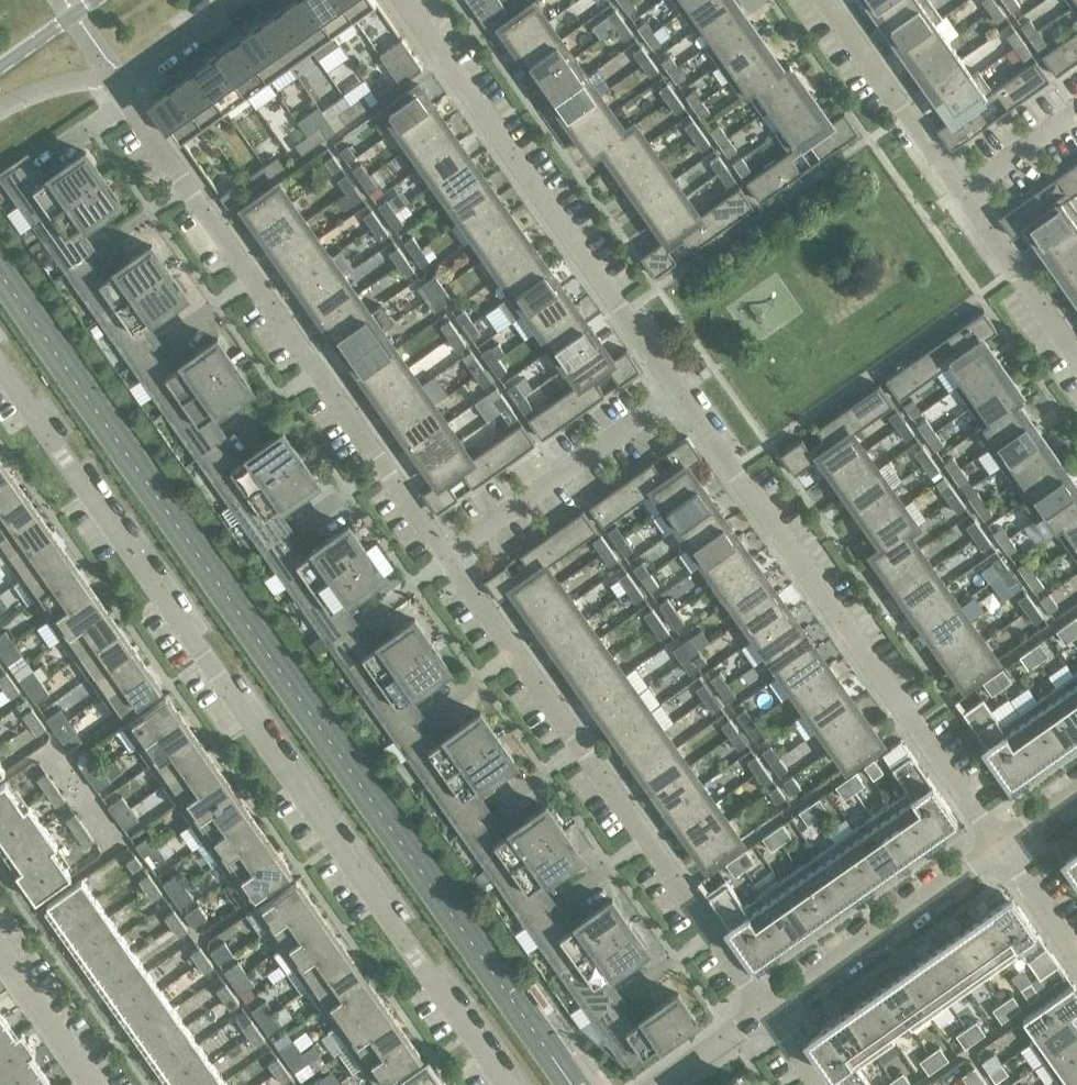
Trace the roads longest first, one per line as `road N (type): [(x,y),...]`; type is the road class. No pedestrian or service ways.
road 1 (residential): [(506,1084),(0,368)]
road 2 (residential): [(445,555),(116,83),(234,0)]
road 3 (residential): [(767,1012),(445,555)]
road 4 (residential): [(1000,846),(678,393)]
road 5 (residential): [(678,393),(402,0)]
road 6 (residential): [(1000,846),(767,1012)]
road 7 (residential): [(445,555),(678,393)]
road 8 (residential): [(961,195),(825,0)]
road 9 (residential): [(1076,359),(961,195)]
road 10 (residential): [(95,1084),(0,951)]
road 11 (residential): [(961,195),(1076,114)]
road 12 (residential): [(1076,957),(1000,846)]
road 13 (residential): [(767,1012),(660,1084)]

